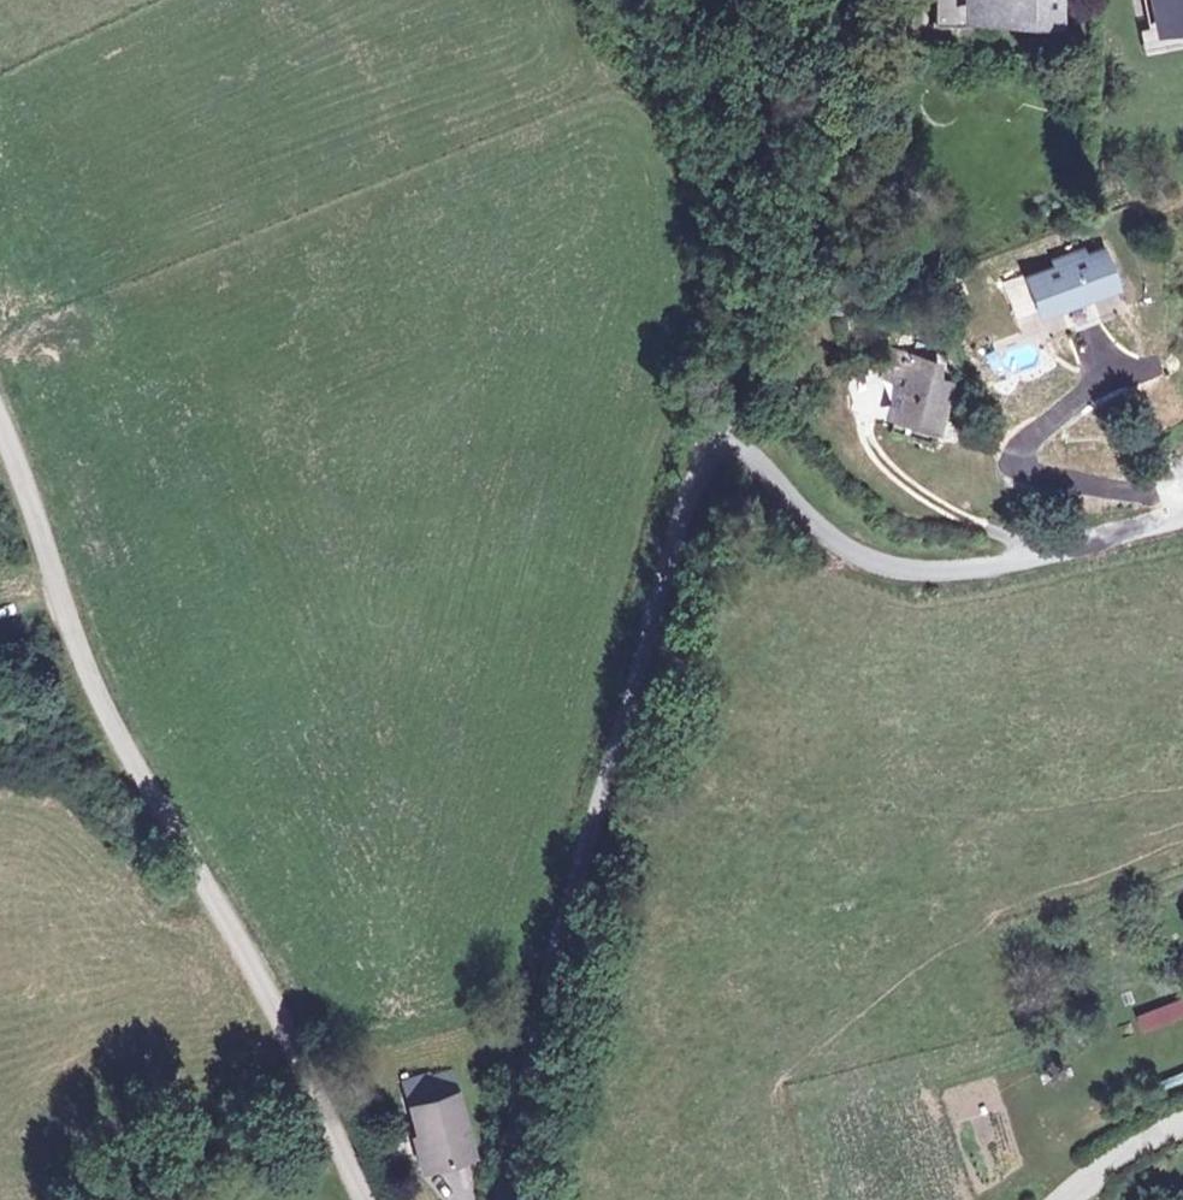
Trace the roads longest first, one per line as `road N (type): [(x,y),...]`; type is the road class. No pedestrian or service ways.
road 1 (unclassified): [(0,428),(61,605),(256,963),(366,1199)]
road 2 (residential): [(714,420),(797,513),(873,565),(958,578),(1061,556),(1182,510)]
road 3 (track): [(704,0),(756,231),(755,292),(714,420)]
road 4 (residential): [(1082,1199),(1182,1132)]

